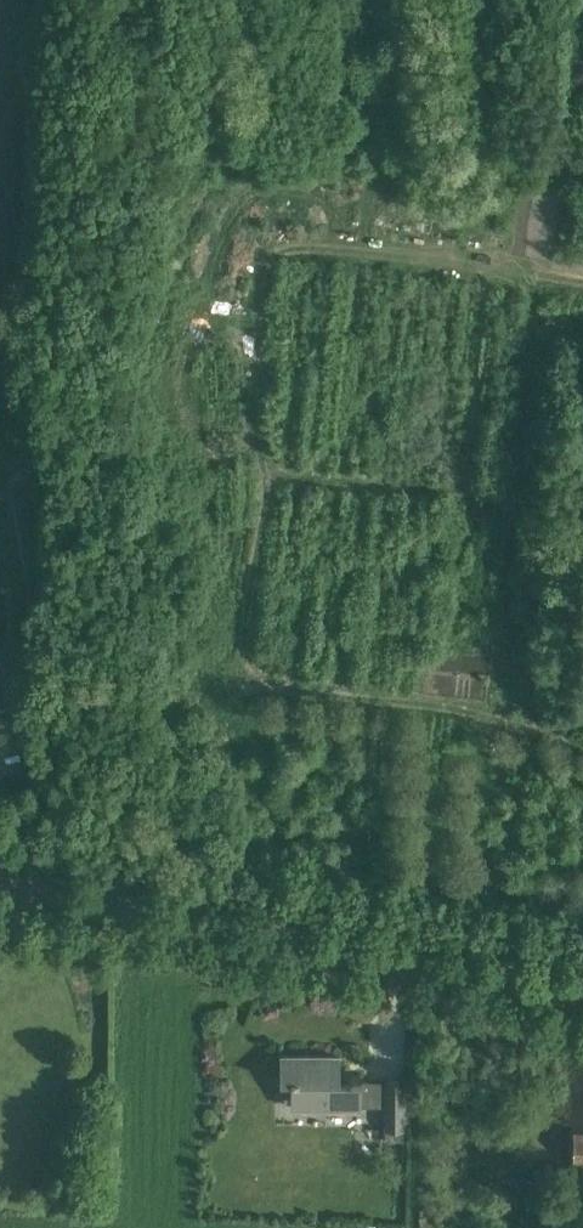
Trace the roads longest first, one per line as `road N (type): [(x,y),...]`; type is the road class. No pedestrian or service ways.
road 1 (unclassified): [(582,991),(0,888)]

